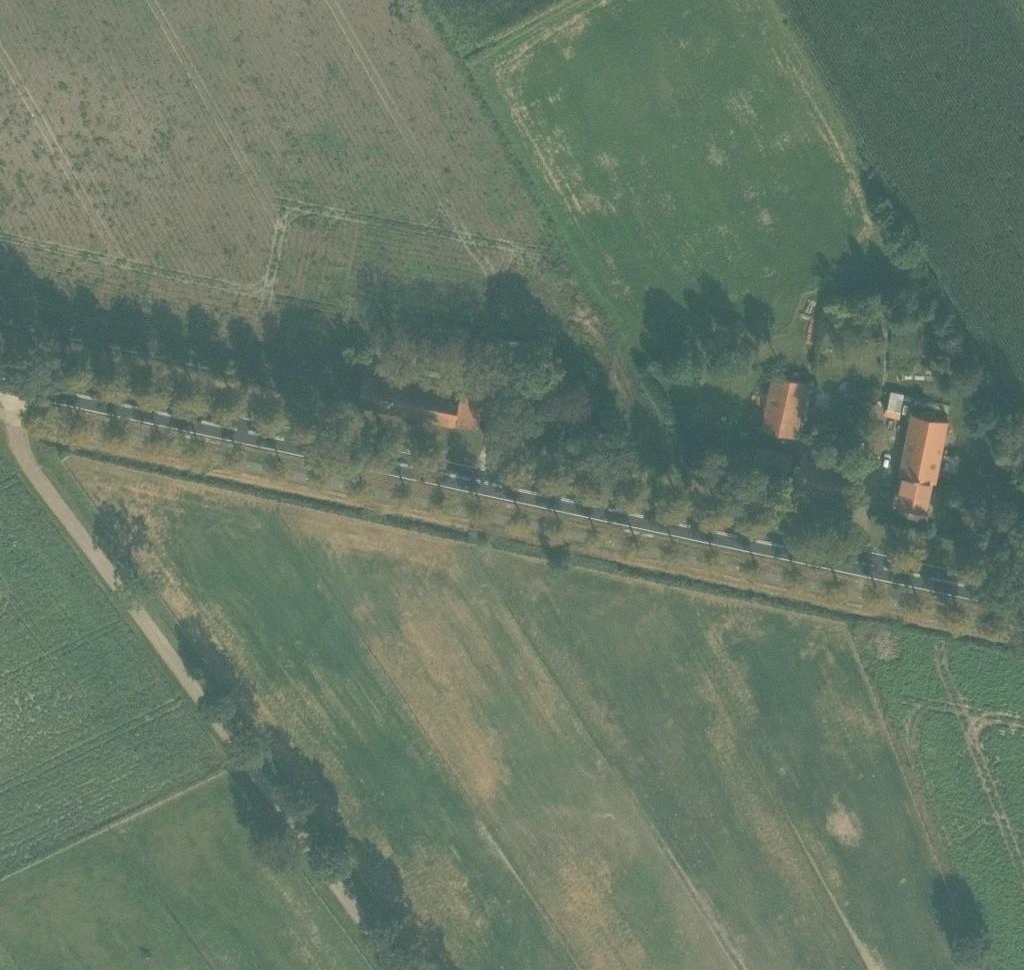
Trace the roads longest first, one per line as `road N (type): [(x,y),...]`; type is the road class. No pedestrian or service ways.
road 1 (secondary): [(1023,599),(0,379)]

